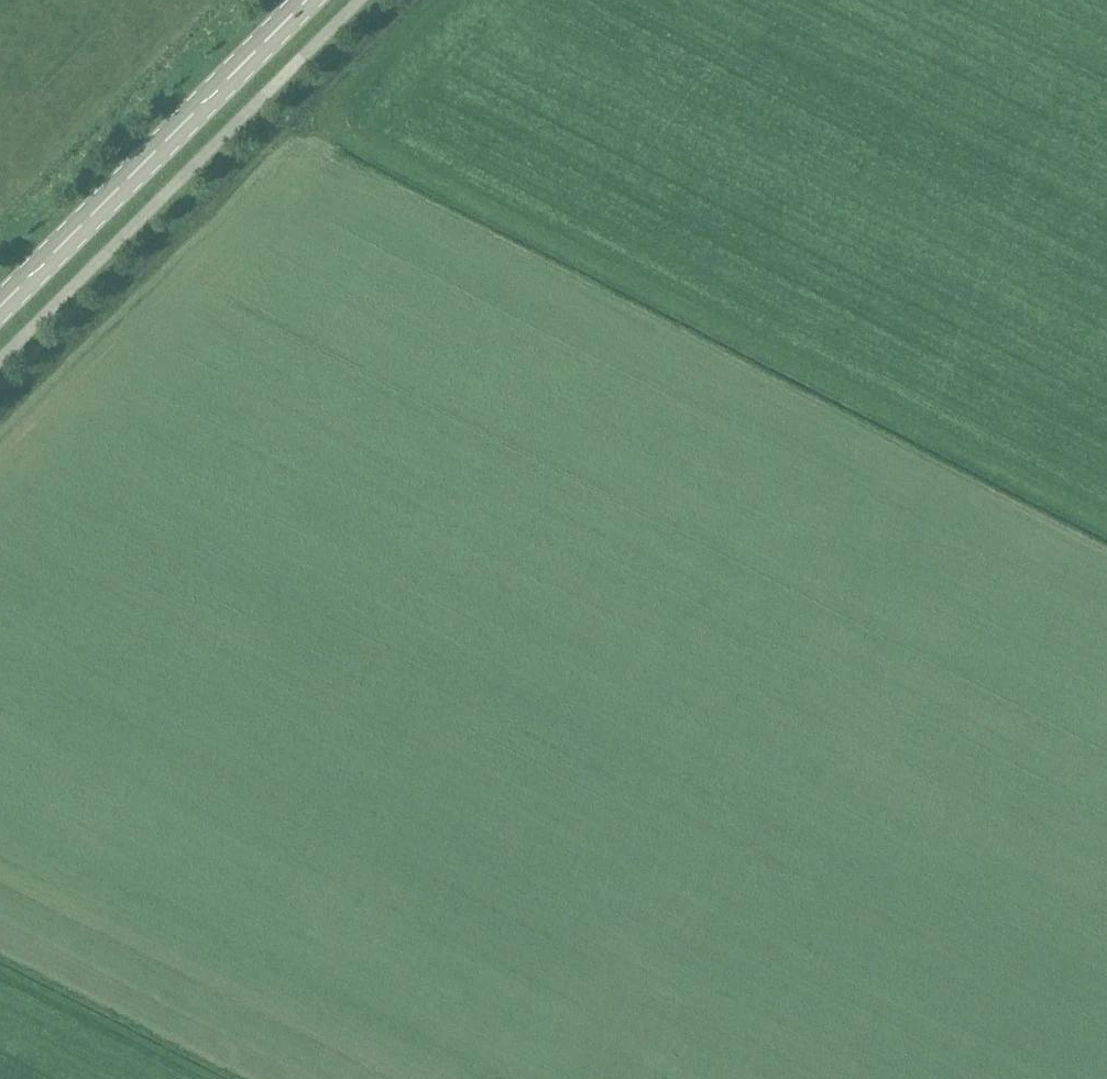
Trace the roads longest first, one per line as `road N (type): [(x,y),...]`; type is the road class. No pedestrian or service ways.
road 1 (secondary): [(0,307),(307,0)]

